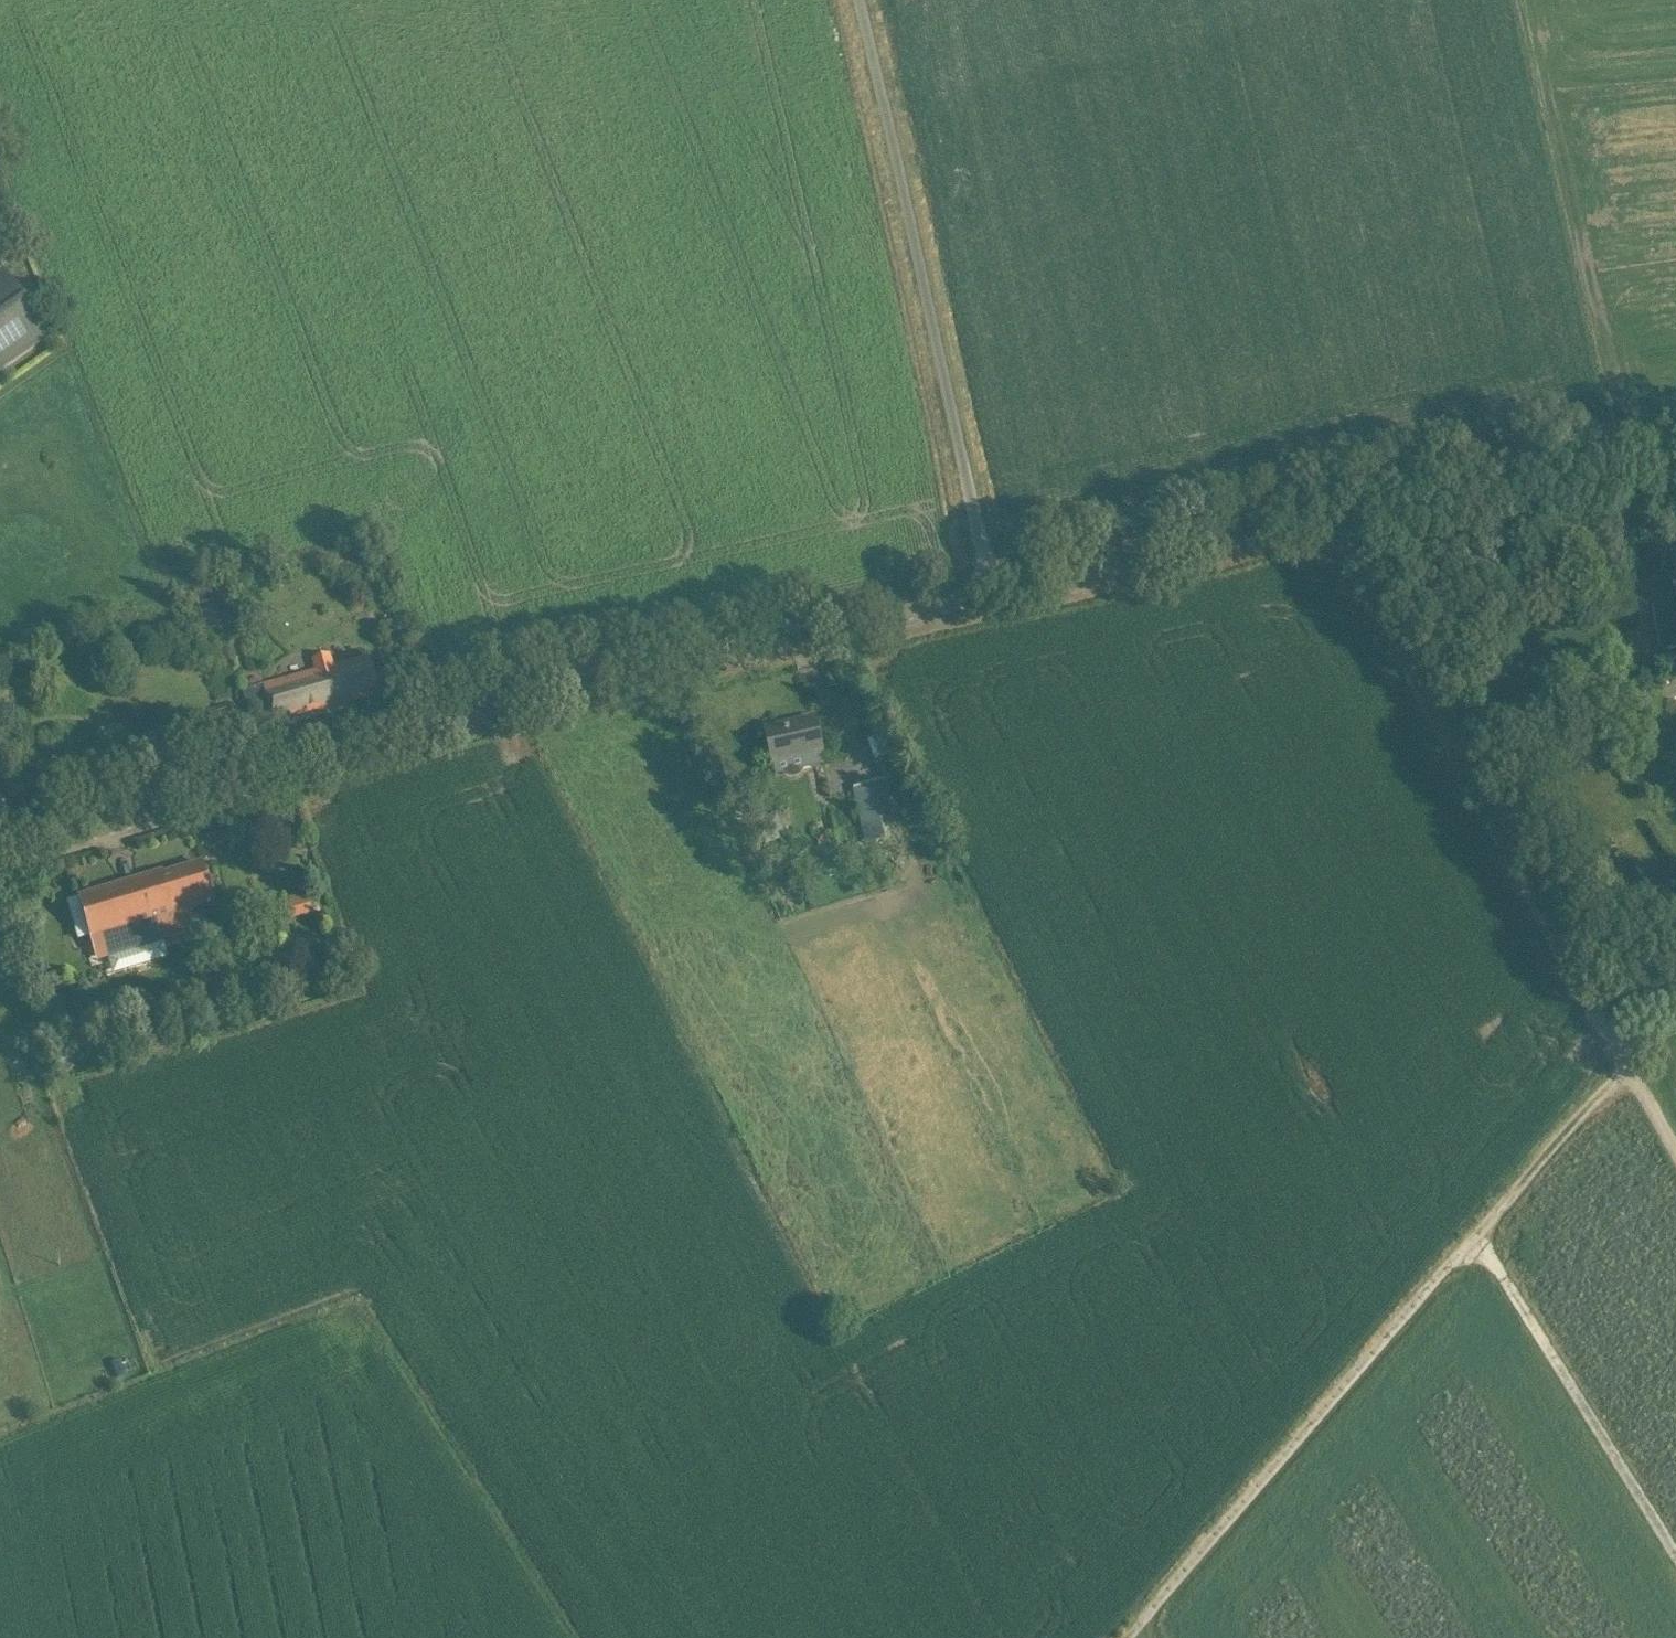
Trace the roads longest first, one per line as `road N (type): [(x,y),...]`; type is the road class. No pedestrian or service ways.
road 1 (residential): [(0,863),(398,739),(738,649),(1321,518),(1675,461)]
road 2 (track): [(1630,1072),(1321,518)]
road 3 (track): [(1130,1637),(1474,1241)]
road 4 (track): [(1675,1569),(1474,1241)]
road 5 (track): [(1474,1241),(1564,1134),(1630,1072)]

